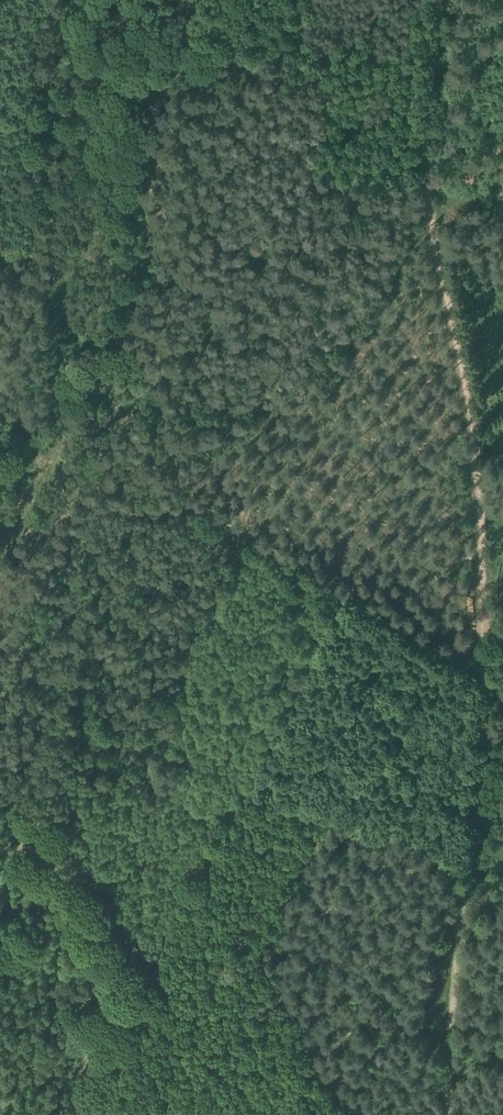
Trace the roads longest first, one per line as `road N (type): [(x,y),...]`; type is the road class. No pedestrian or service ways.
road 1 (track): [(456,1114),(449,1076),(492,701),(481,418),(422,160),(437,0)]
road 2 (track): [(84,1112),(342,565)]
road 3 (track): [(110,437),(488,646)]

